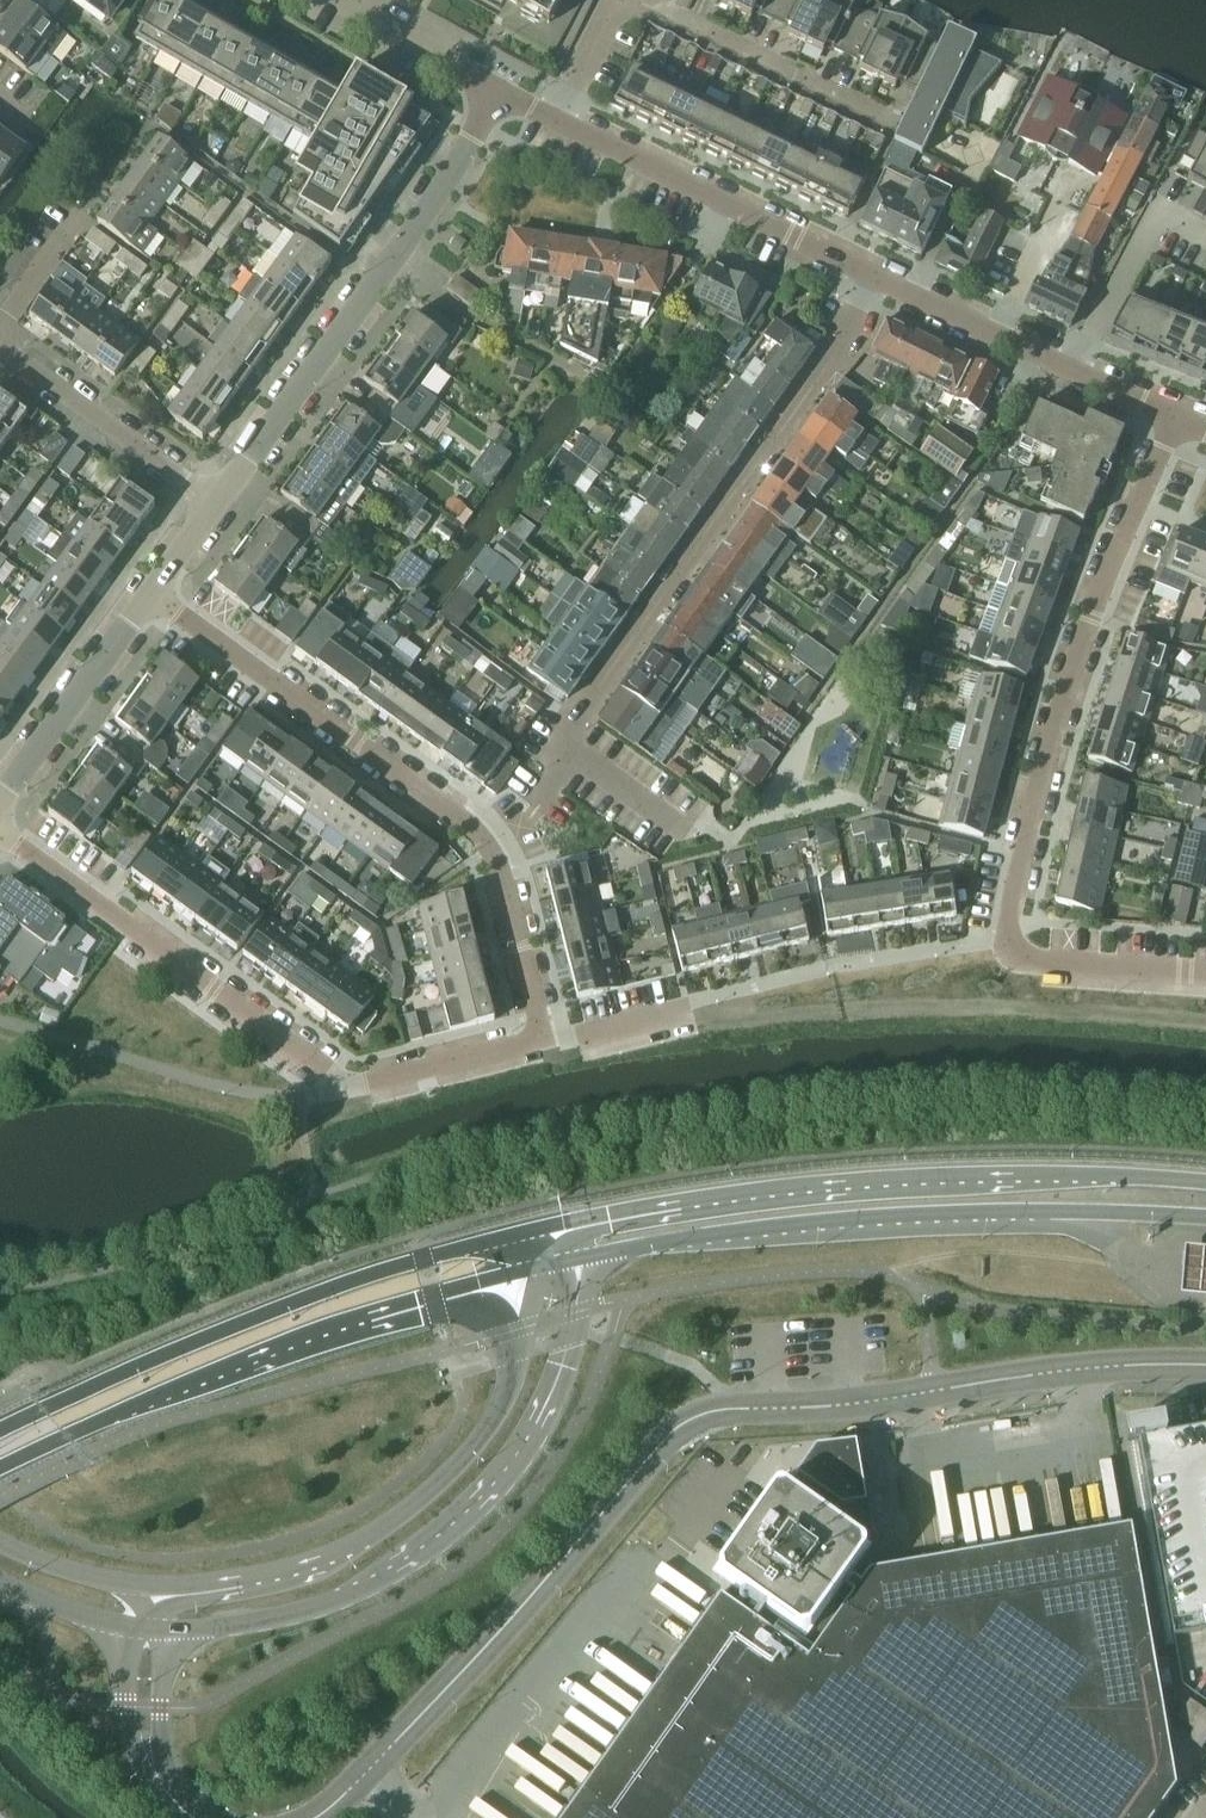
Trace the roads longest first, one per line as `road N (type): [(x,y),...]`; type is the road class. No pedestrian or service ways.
road 1 (unclassified): [(1205,1367),(1064,1370),(851,1405),(726,1410),(683,1424),(521,1608),(316,1817)]
road 2 (residential): [(872,274),(843,329),(496,840)]
road 3 (secondary): [(1205,1186),(1112,1179),(882,1189),(549,1230)]
road 4 (secondary): [(575,1262),(746,1233),(884,1222),(1205,1220)]
road 5 (residential): [(544,1040),(350,1087),(0,837)]
road 6 (secondary): [(167,1630),(309,1611),(405,1559),(468,1512),(536,1425),(564,1363),(575,1262)]
road 7 (secondary): [(549,1230),(346,1285),(166,1354),(0,1434)]
road 8 (secondary): [(0,1472),(293,1344),(523,1276)]
road 9 (residential): [(1008,936),(1064,691),(1177,418)]
road 10 (secondary): [(523,1276),(508,1388),(474,1448),(424,1496),(360,1543),(307,1565),(168,1588)]
road 11 (residential): [(220,496),(502,99)]
road 12 (residential): [(544,1040),(826,970),(1008,936)]
road 13 (residential): [(496,840),(462,824),(151,593)]
road 14 (residential): [(872,274),(558,120)]
road 15 (residential): [(1177,418),(872,274)]
road 16 (residential): [(898,123),(643,0)]
road 17 (residential): [(0,339),(220,496)]
road 18 (residential): [(0,804),(151,593)]
road 19 (residential): [(1008,936),(1018,955),(1033,961),(1205,973)]
road 20 (residential): [(544,1040),(496,840)]
road 21 (residential): [(502,99),(339,0)]
road 22 (unclassified): [(127,1626),(128,1731),(156,1777)]
road 23 (unclassified): [(156,1777),(167,1630)]
road 24 (residential): [(628,0),(614,5),(558,120)]
road 25 (secondary): [(131,1586),(80,1577),(0,1540)]
road 26 (secondary): [(0,1582),(127,1626)]
road 27 (residential): [(81,212),(0,319)]

